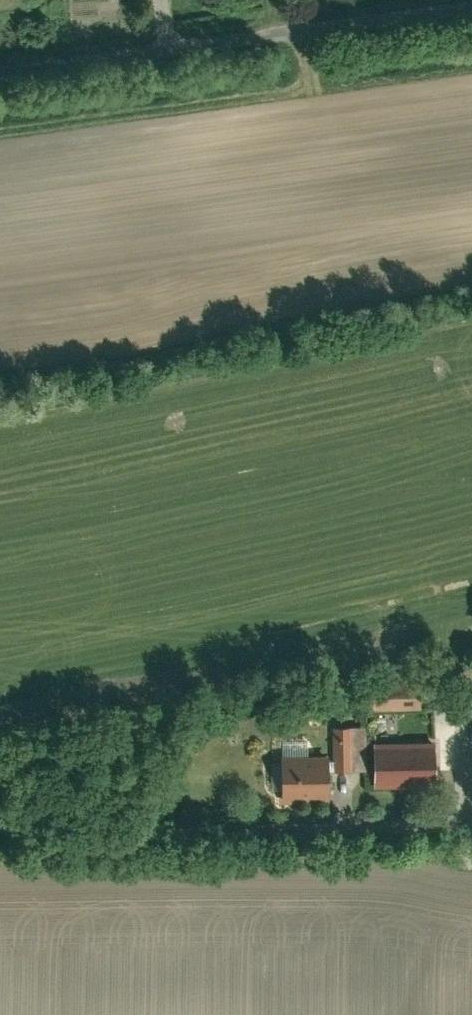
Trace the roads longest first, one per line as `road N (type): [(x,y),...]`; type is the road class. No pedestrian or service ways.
road 1 (residential): [(471,3),(0,70)]
road 2 (residential): [(471,822),(275,821),(0,800)]

